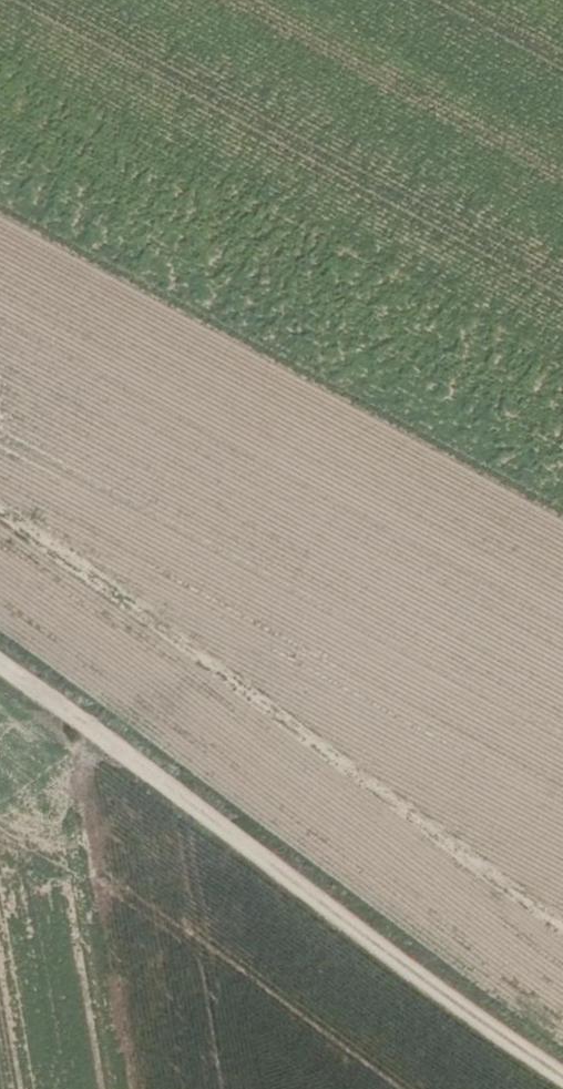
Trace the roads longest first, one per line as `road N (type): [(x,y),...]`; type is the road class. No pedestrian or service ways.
road 1 (track): [(0,656),(442,998),(562,1067)]

